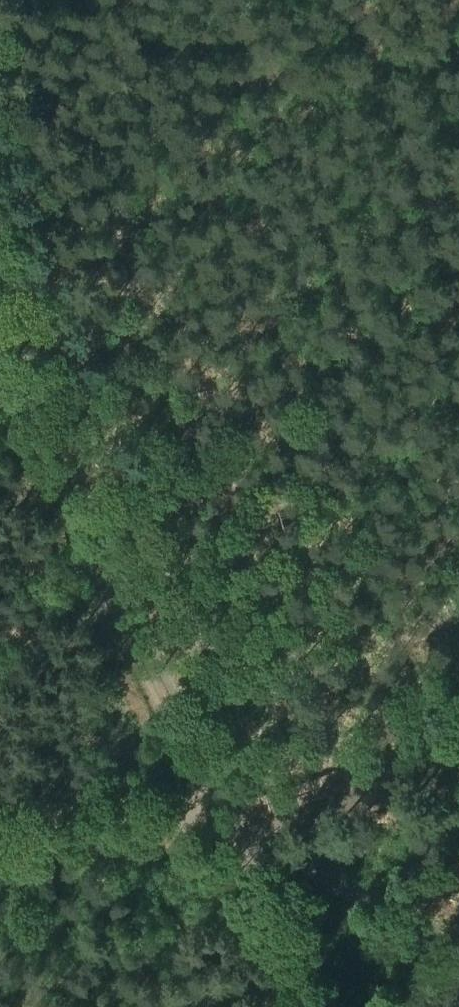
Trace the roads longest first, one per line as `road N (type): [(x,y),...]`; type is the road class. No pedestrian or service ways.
road 1 (track): [(218,831),(0,368)]
road 2 (track): [(354,0),(458,295)]
road 3 (track): [(234,831),(276,860),(458,950)]
road 4 (track): [(218,831),(256,827),(458,762)]
road 5 (track): [(0,842),(218,831)]
road 6 (track): [(307,1006),(218,831)]

